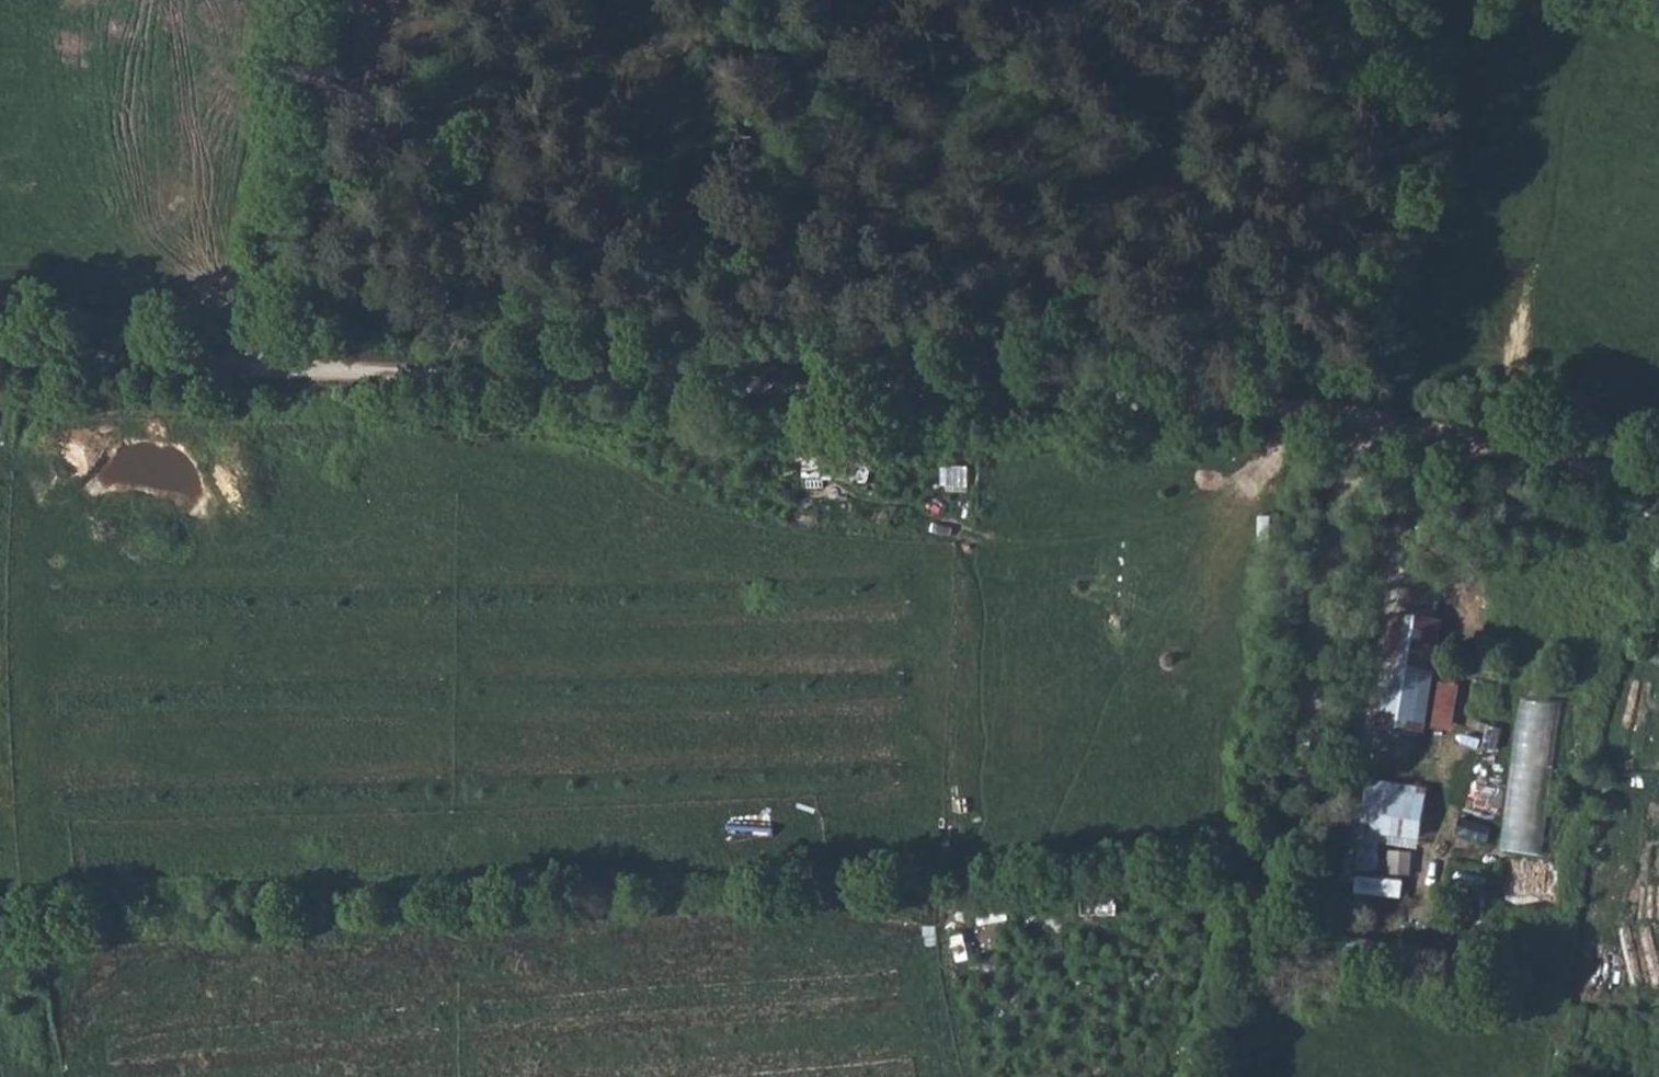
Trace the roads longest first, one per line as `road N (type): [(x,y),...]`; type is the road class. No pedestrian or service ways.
road 1 (unclassified): [(0,359),(1336,416),(1505,449),(1658,498)]

